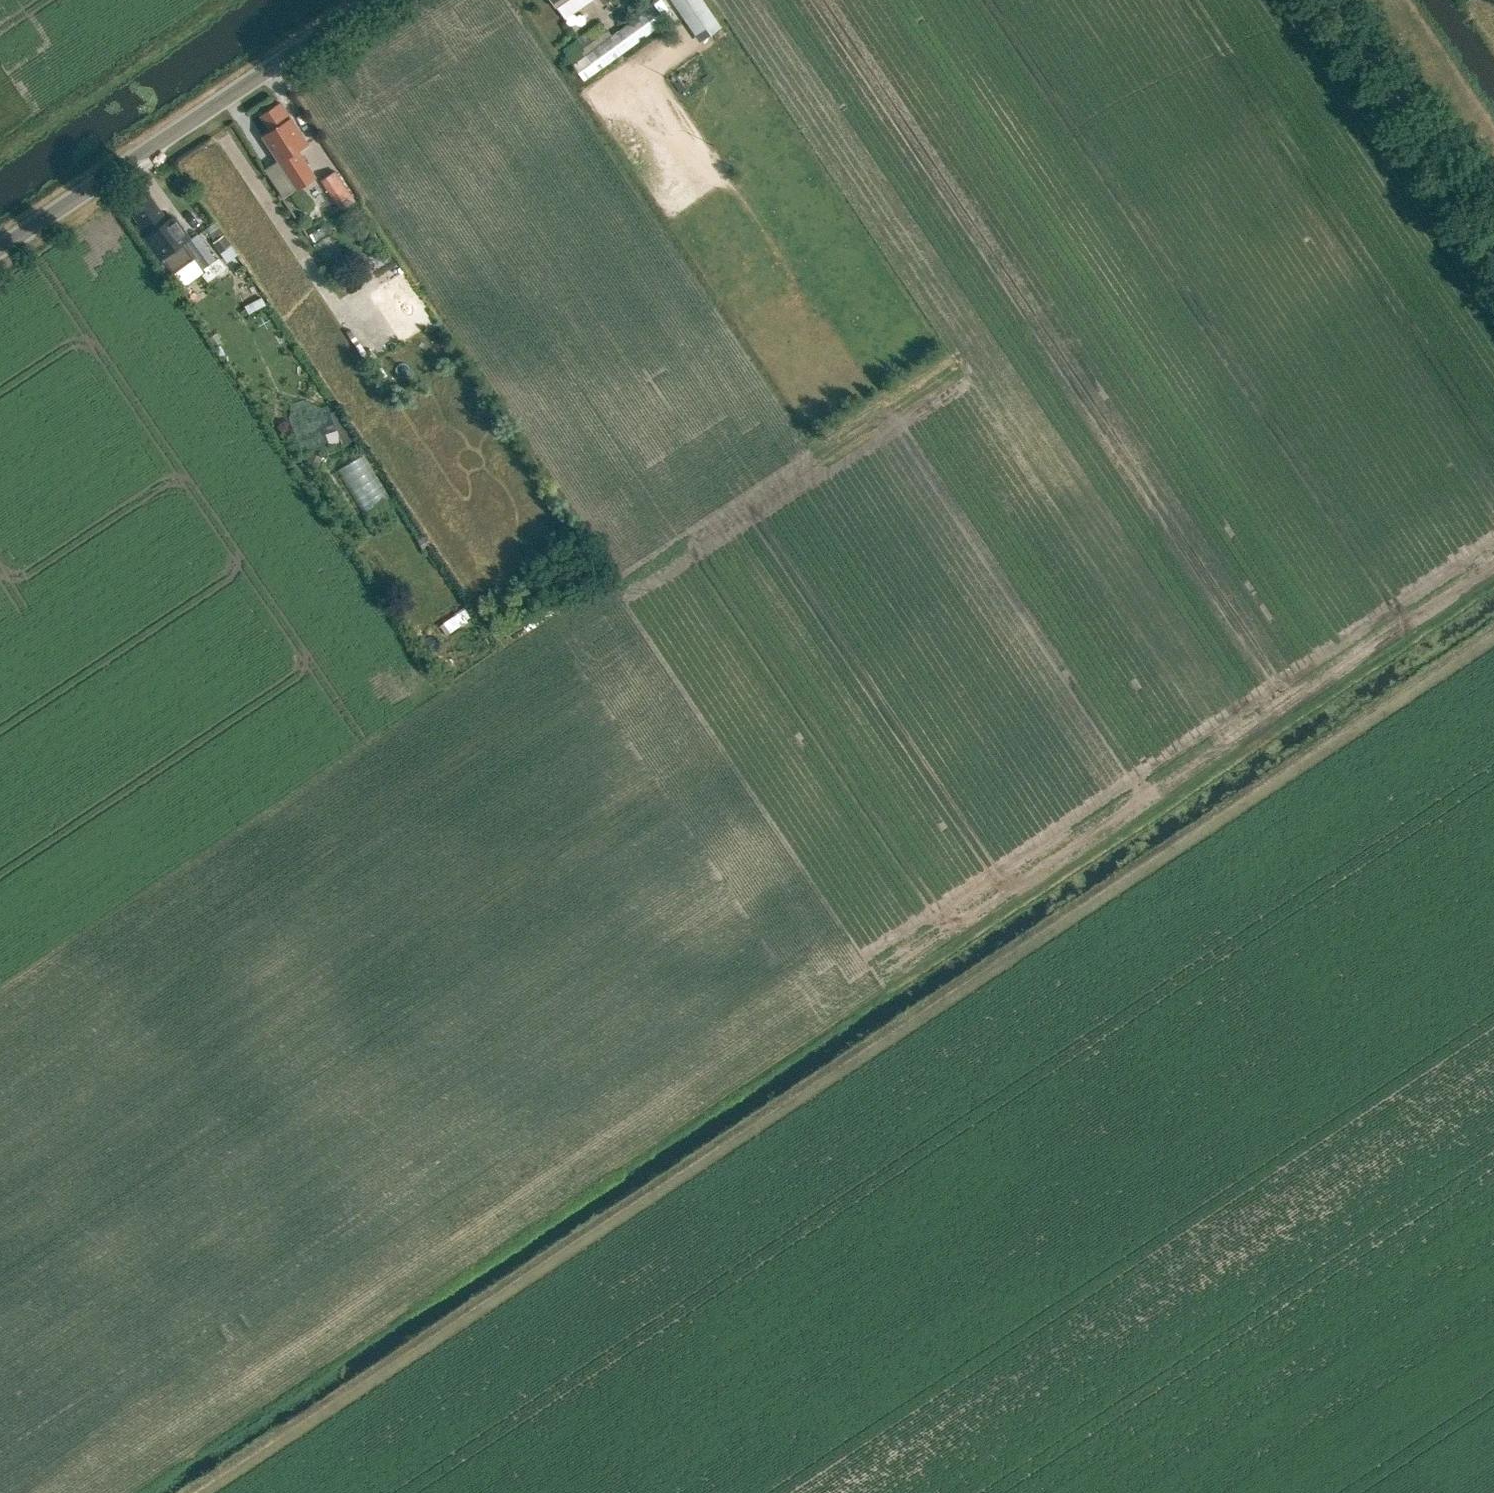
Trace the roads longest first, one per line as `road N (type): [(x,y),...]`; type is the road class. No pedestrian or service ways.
road 1 (unclassified): [(0,249),(374,0)]
road 2 (unclassified): [(1337,0),(1493,233)]

